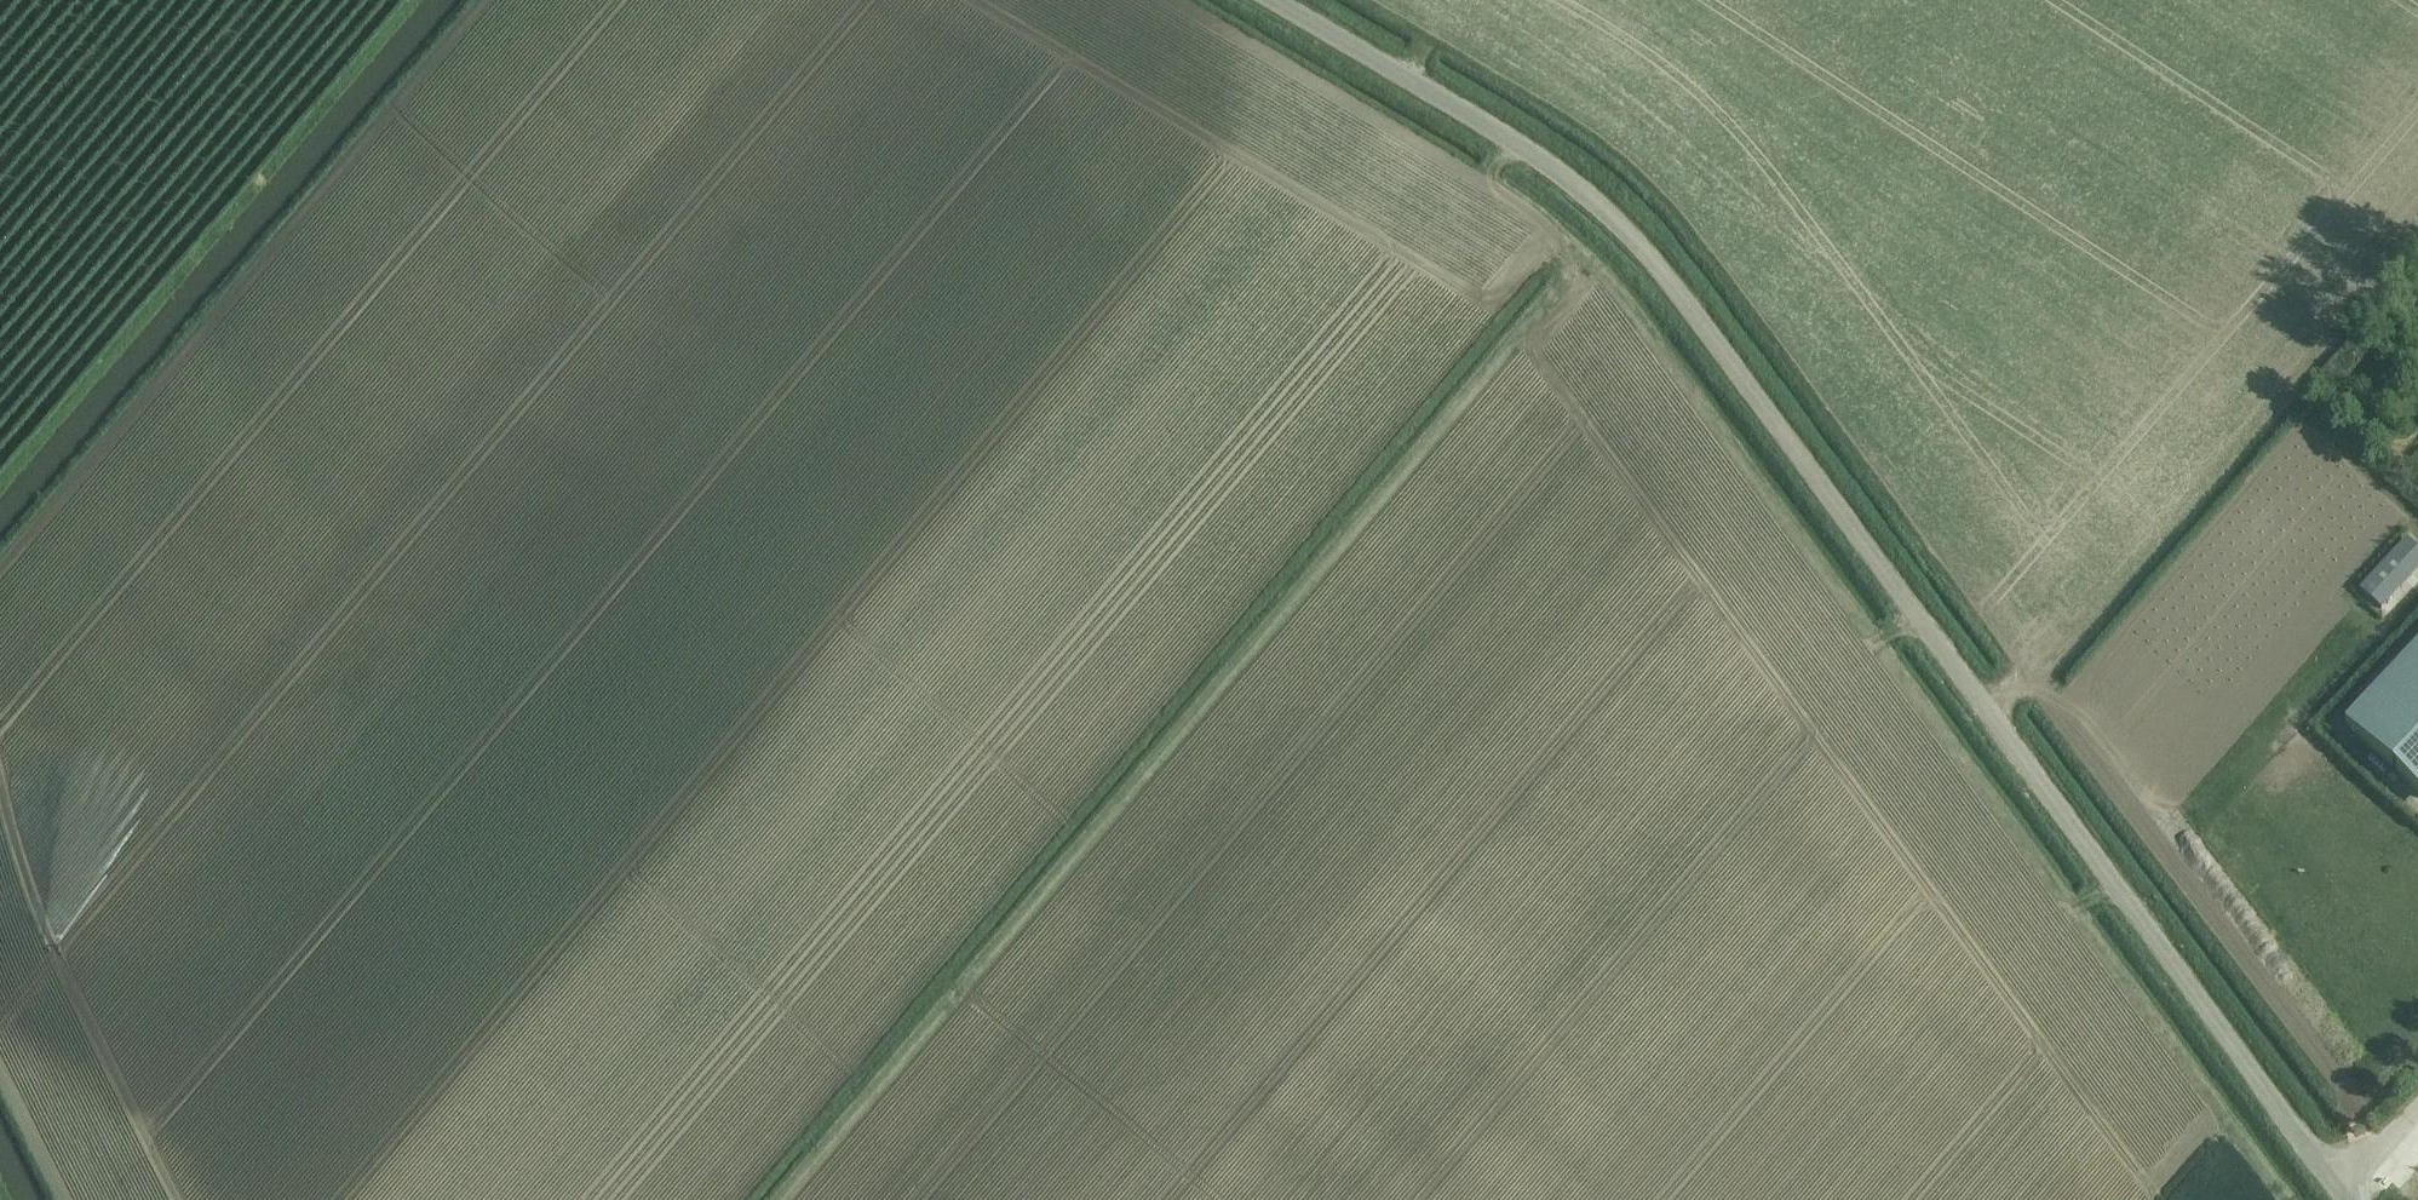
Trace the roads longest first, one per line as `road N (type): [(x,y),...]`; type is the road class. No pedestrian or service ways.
road 1 (unclassified): [(2350,1199),(1642,236),(1291,0)]

